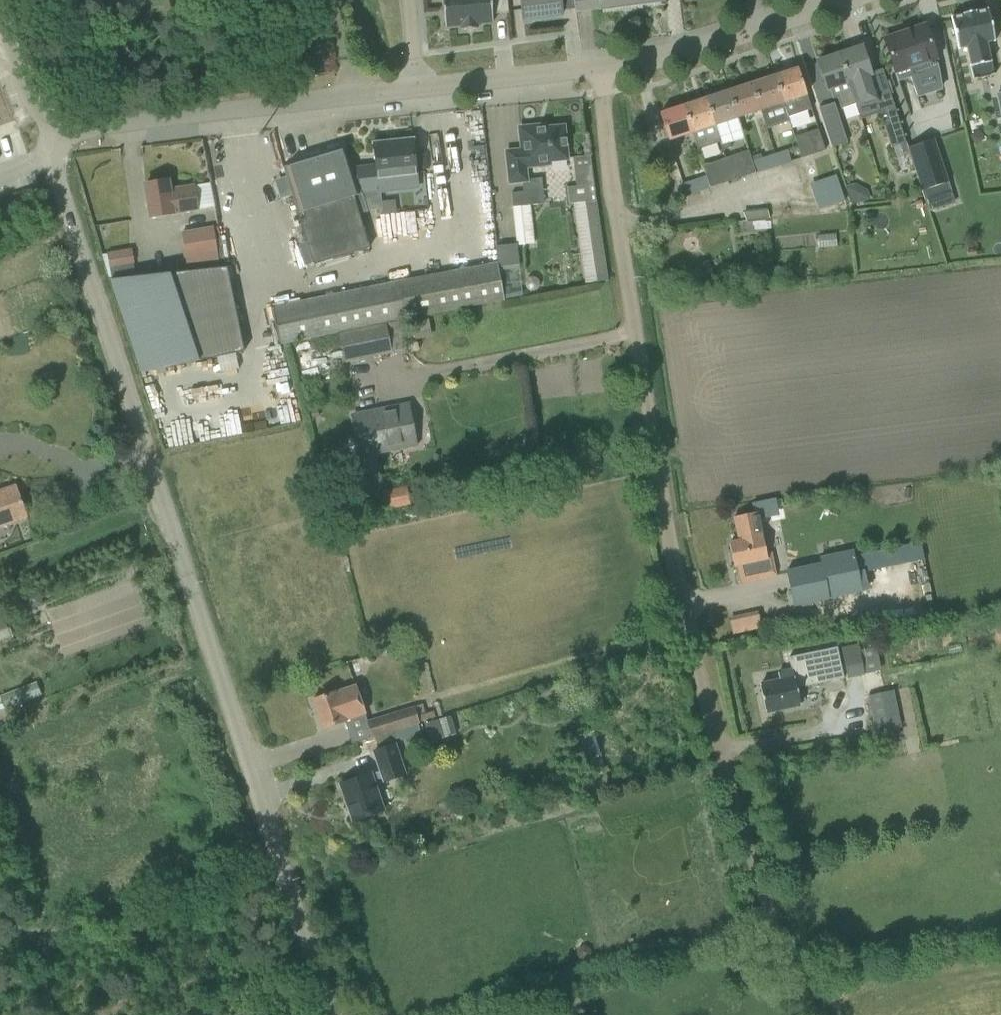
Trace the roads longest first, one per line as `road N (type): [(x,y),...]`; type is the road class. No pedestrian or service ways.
road 1 (residential): [(813,1014),(725,786),(692,657),(602,68)]
road 2 (unclassified): [(329,1014),(47,134)]
road 3 (residential): [(47,134),(417,90)]
road 4 (residential): [(602,68),(678,54),(849,0)]
road 5 (residential): [(417,90),(602,68)]
road 6 (unclassified): [(47,134),(0,2)]

